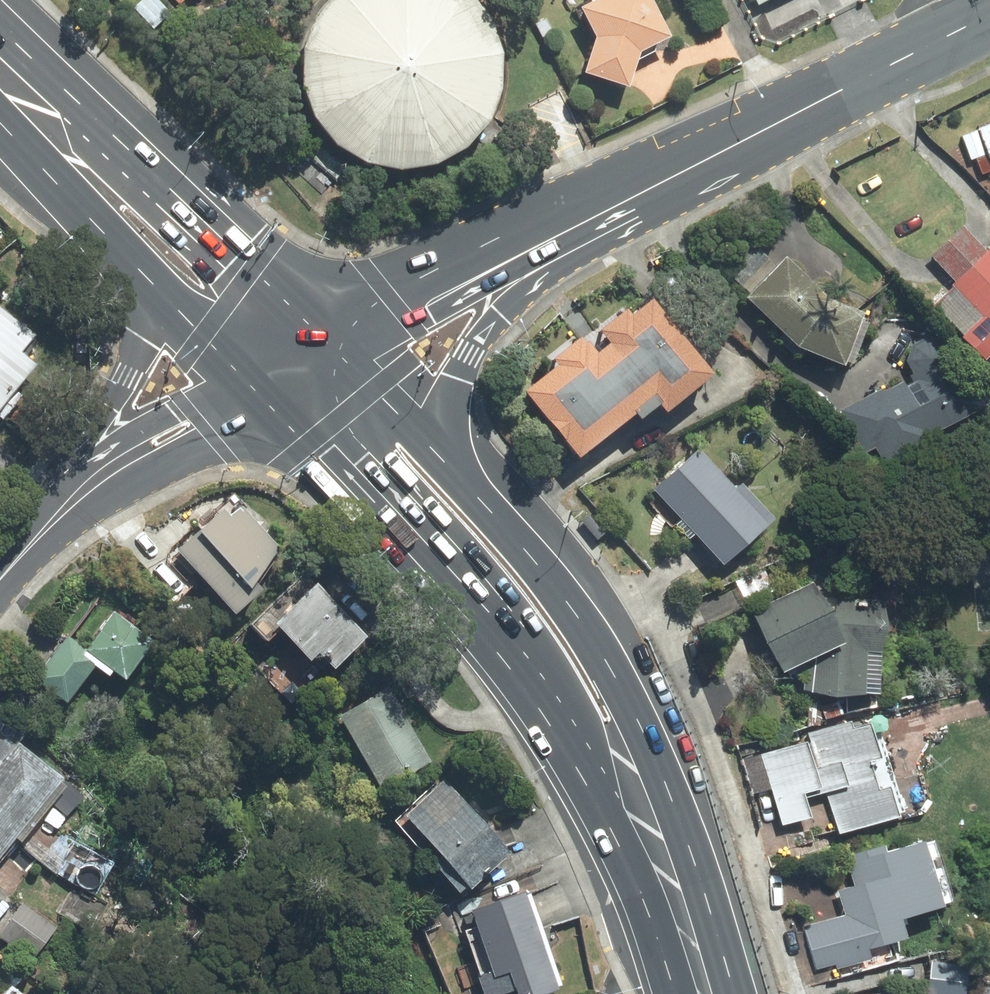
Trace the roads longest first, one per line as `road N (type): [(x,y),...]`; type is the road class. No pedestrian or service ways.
road 1 (primary): [(634,788),(550,699),(464,587),(271,404)]
road 2 (secondary): [(989,12),(557,232)]
road 3 (primary): [(451,466),(563,596),(613,669),(634,788)]
road 4 (primary): [(55,136),(150,182),(311,326)]
road 5 (primary): [(70,495),(137,361),(138,338),(109,236)]
road 6 (secondary): [(311,326),(557,232)]
road 7 (primary): [(557,232),(471,354),(451,466)]
road 8 (secondary): [(557,232),(343,358)]
road 9 (residential): [(271,404),(70,495)]
road 10 (primary): [(634,788),(704,993)]
road 11 (residential): [(70,495),(121,450),(240,371)]
road 12 (primary): [(240,371),(109,236)]
road 13 (primary): [(343,358),(451,466)]

